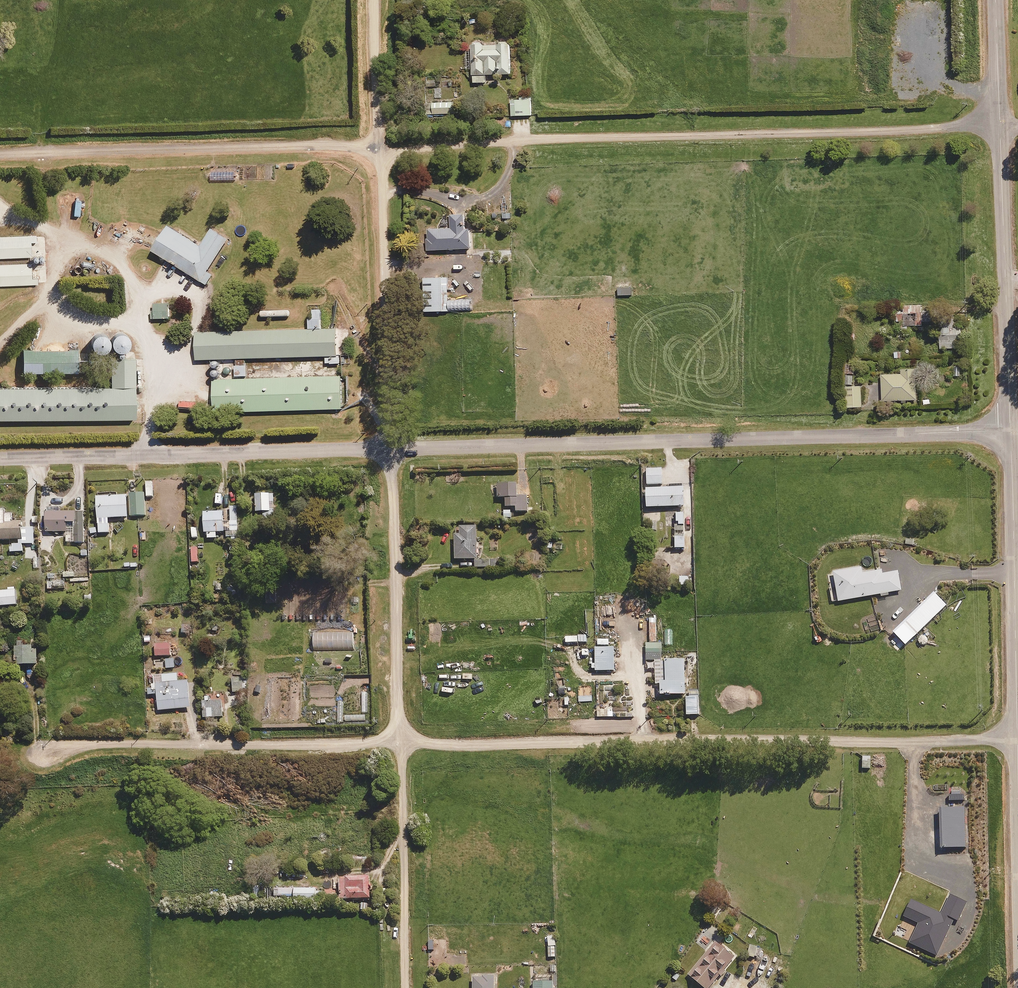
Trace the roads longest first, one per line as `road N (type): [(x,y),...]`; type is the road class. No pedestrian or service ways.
road 1 (residential): [(392,449),(1010,430)]
road 2 (residential): [(999,125),(382,148)]
road 3 (residential): [(402,740),(460,746),(1017,736)]
road 4 (residential): [(0,459),(392,449)]
road 5 (residential): [(382,148),(0,156)]
road 6 (residential): [(44,744),(402,740)]
road 7 (unclassified): [(1010,430),(1017,736)]
road 8 (unclassified): [(999,125),(1010,430)]
road 9 (residential): [(382,148),(392,449)]
road 10 (residential): [(392,449),(402,740)]
road 11 (residential): [(402,740),(405,987)]
road 12 (residential): [(373,0),(382,148)]
road 13 (unclassified): [(996,0),(999,125)]

